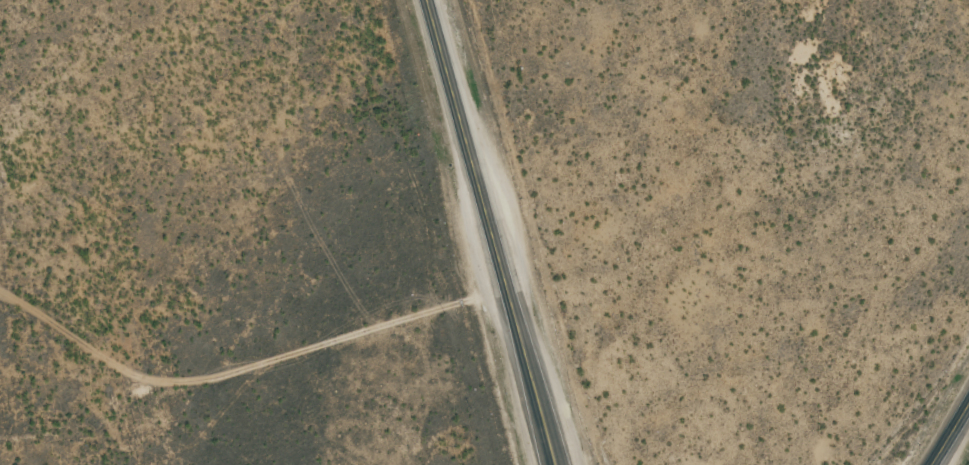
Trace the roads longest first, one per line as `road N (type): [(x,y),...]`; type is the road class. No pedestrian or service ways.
road 1 (secondary): [(559,464),(429,0)]
road 2 (track): [(520,321),(64,464)]

